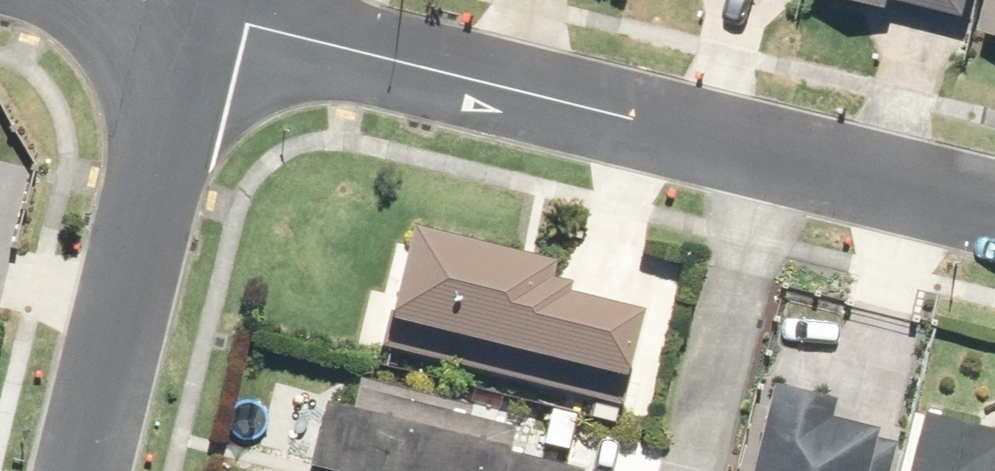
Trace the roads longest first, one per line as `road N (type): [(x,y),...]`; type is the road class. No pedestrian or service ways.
road 1 (residential): [(994,209),(197,16)]
road 2 (residential): [(93,470),(197,16)]

